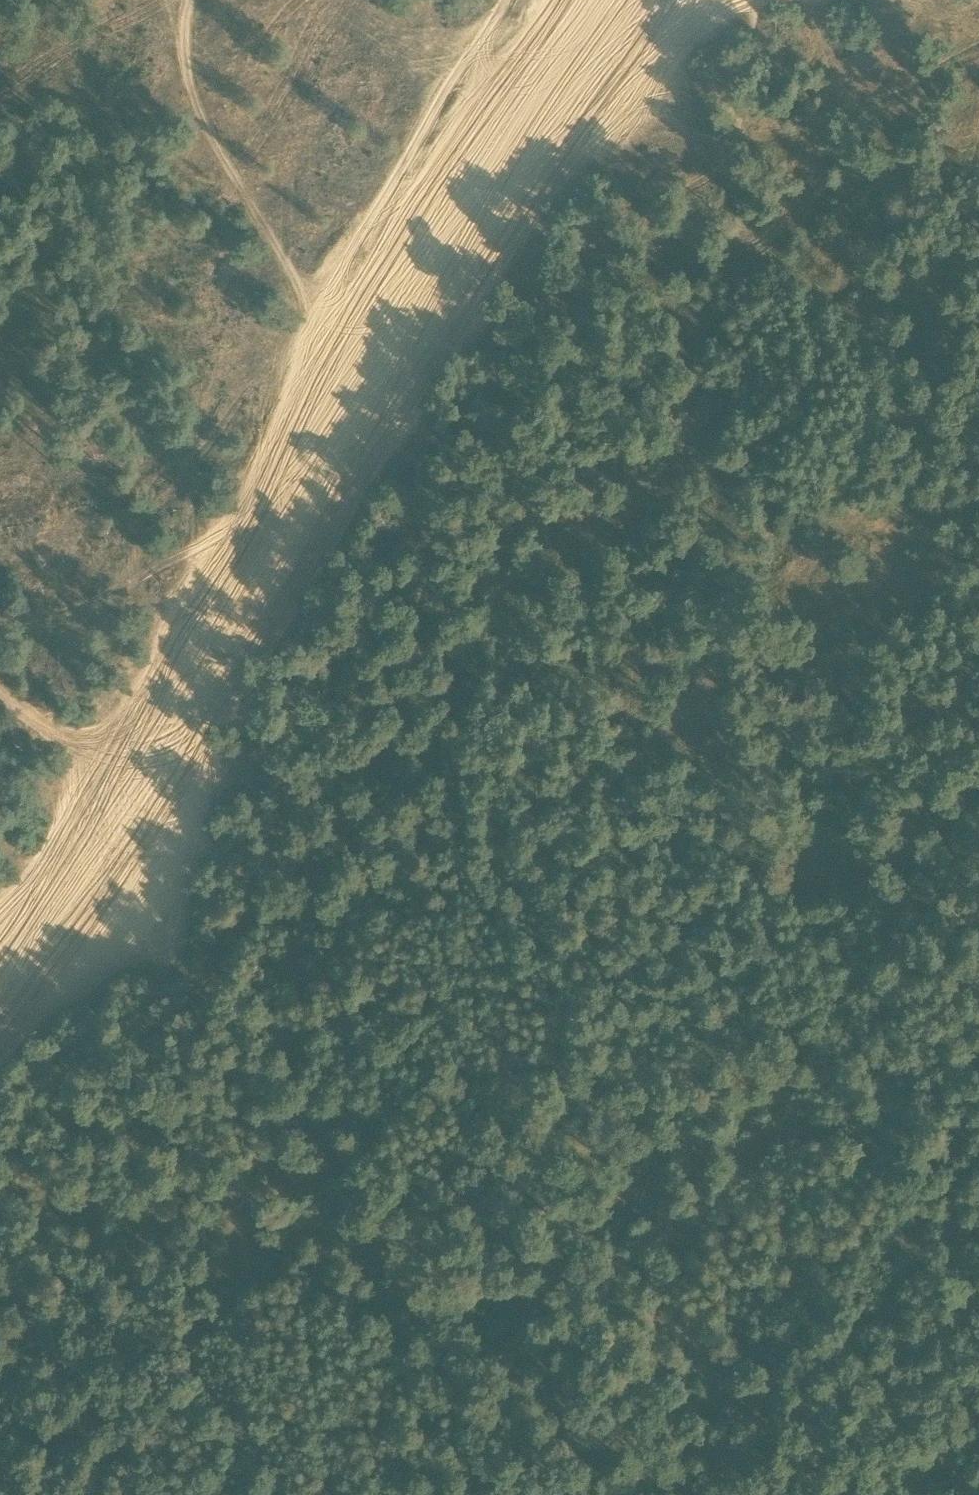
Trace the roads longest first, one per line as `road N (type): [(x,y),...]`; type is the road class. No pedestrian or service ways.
road 1 (track): [(591,0),(108,760)]
road 2 (track): [(0,681),(251,863)]

